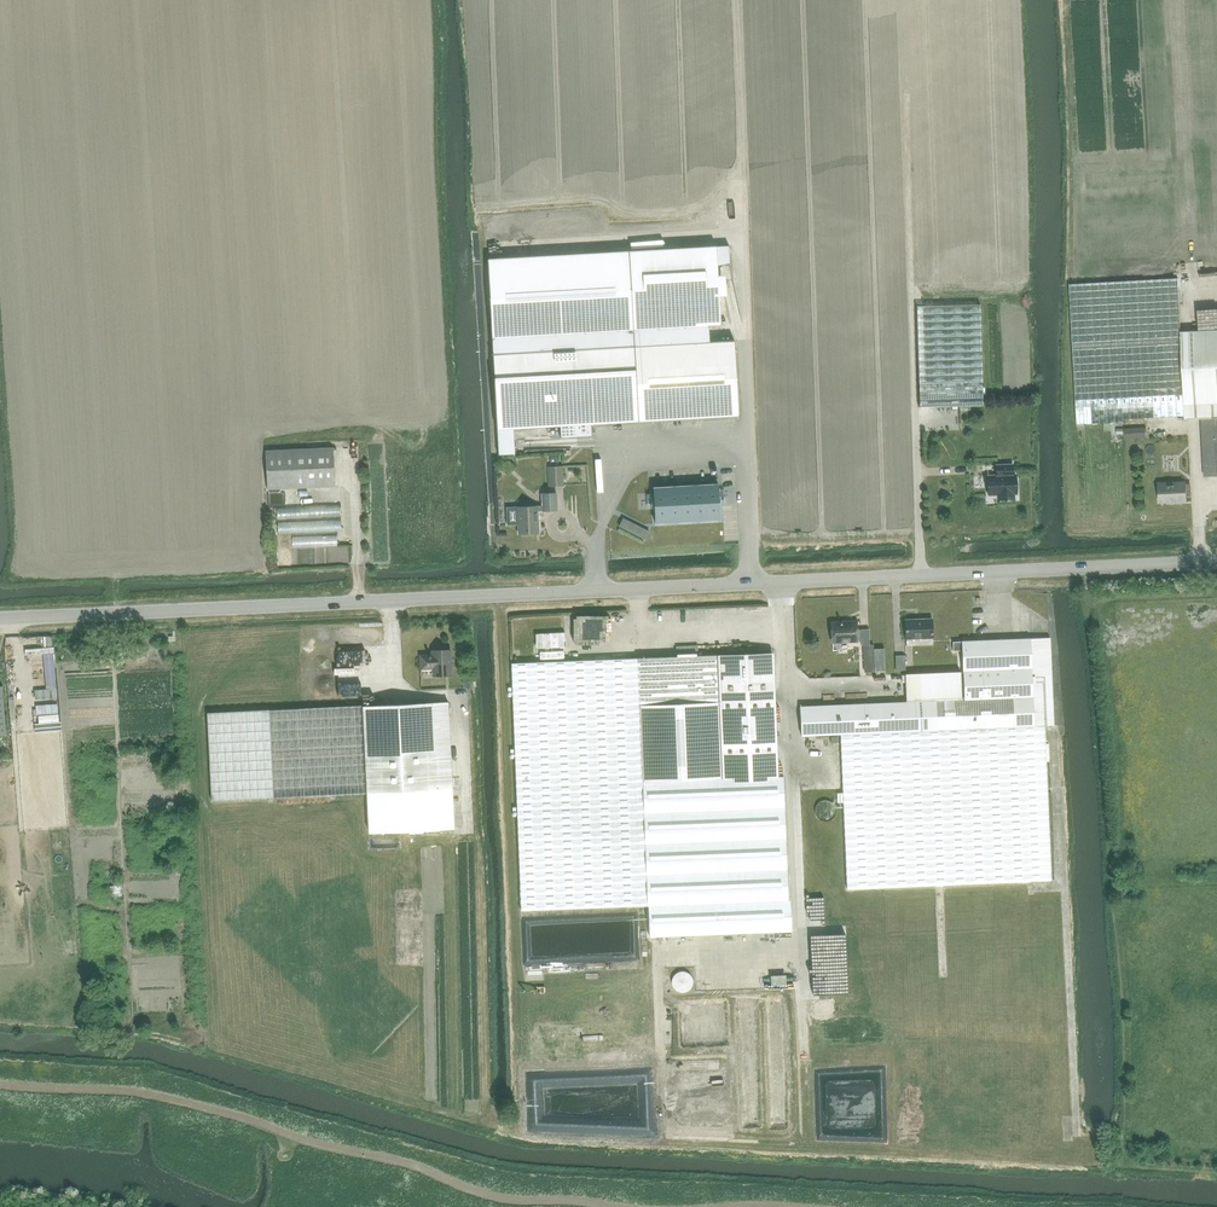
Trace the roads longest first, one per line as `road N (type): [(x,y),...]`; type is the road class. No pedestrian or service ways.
road 1 (unclassified): [(0,618),(1216,562)]

